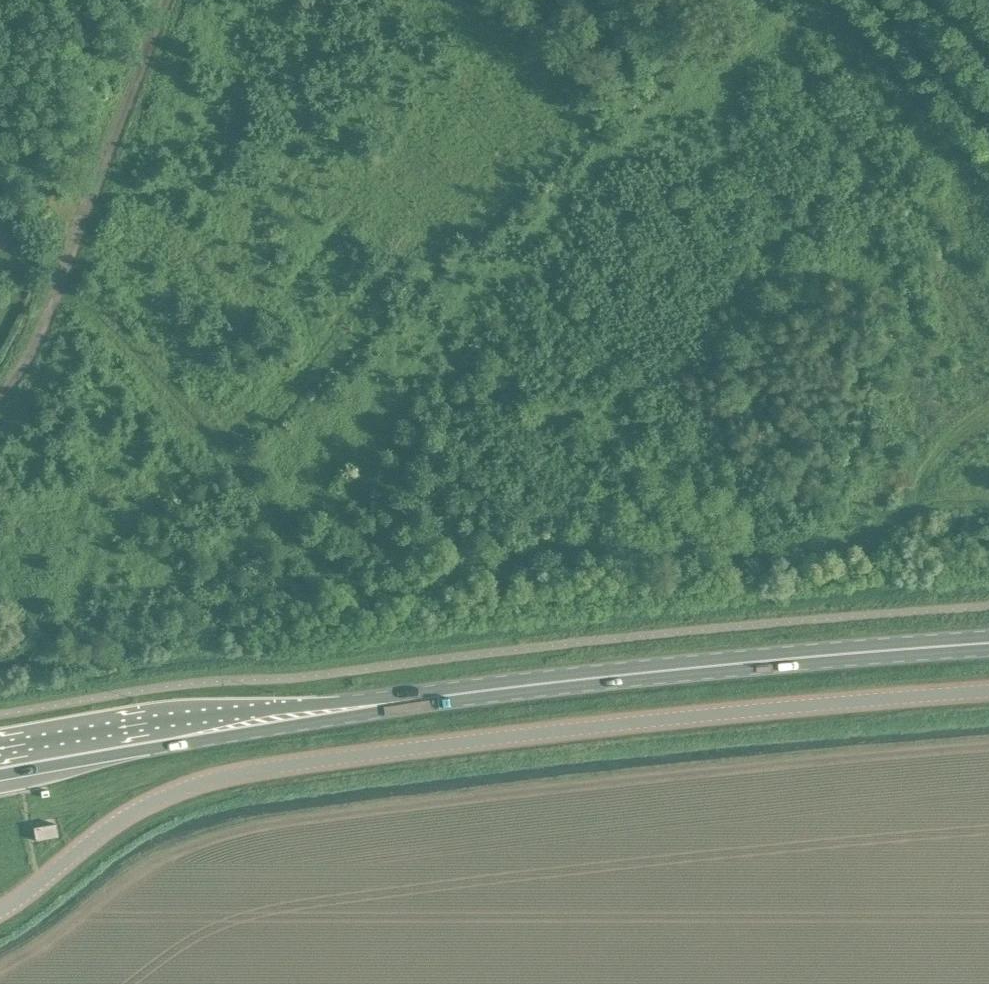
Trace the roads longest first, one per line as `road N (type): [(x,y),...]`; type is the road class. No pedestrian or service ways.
road 1 (unclassified): [(0,911),(126,814),(245,771),(988,691)]
road 2 (primary): [(988,642),(463,692),(0,762)]
road 3 (track): [(0,394),(57,290),(165,0)]
road 4 (track): [(832,0),(988,171)]
road 5 (track): [(988,413),(946,445),(903,516)]

